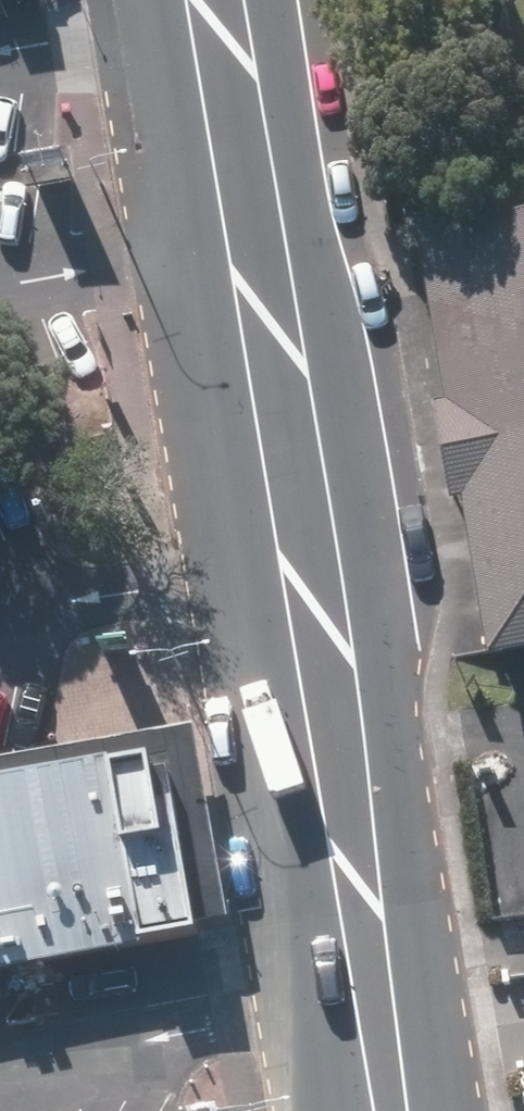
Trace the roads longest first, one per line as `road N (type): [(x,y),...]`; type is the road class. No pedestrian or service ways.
road 1 (primary): [(269,0),(313,246),(432,1110)]
road 2 (primary): [(327,1110),(196,264),(164,0)]

